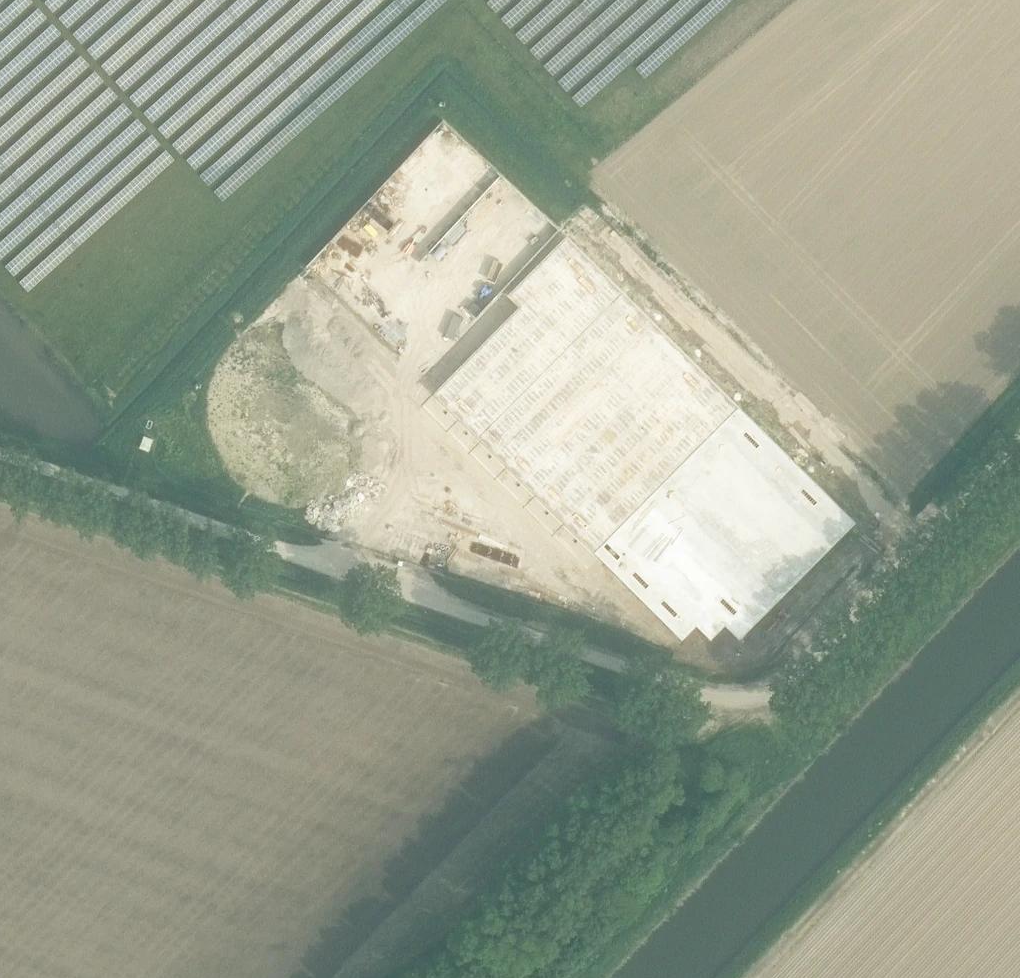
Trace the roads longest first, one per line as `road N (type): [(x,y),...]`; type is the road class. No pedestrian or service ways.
road 1 (unclassified): [(744,699),(694,693),(0,460)]
road 2 (track): [(752,977),(1019,696)]
road 3 (unclassified): [(744,699),(792,679),(1019,435)]

